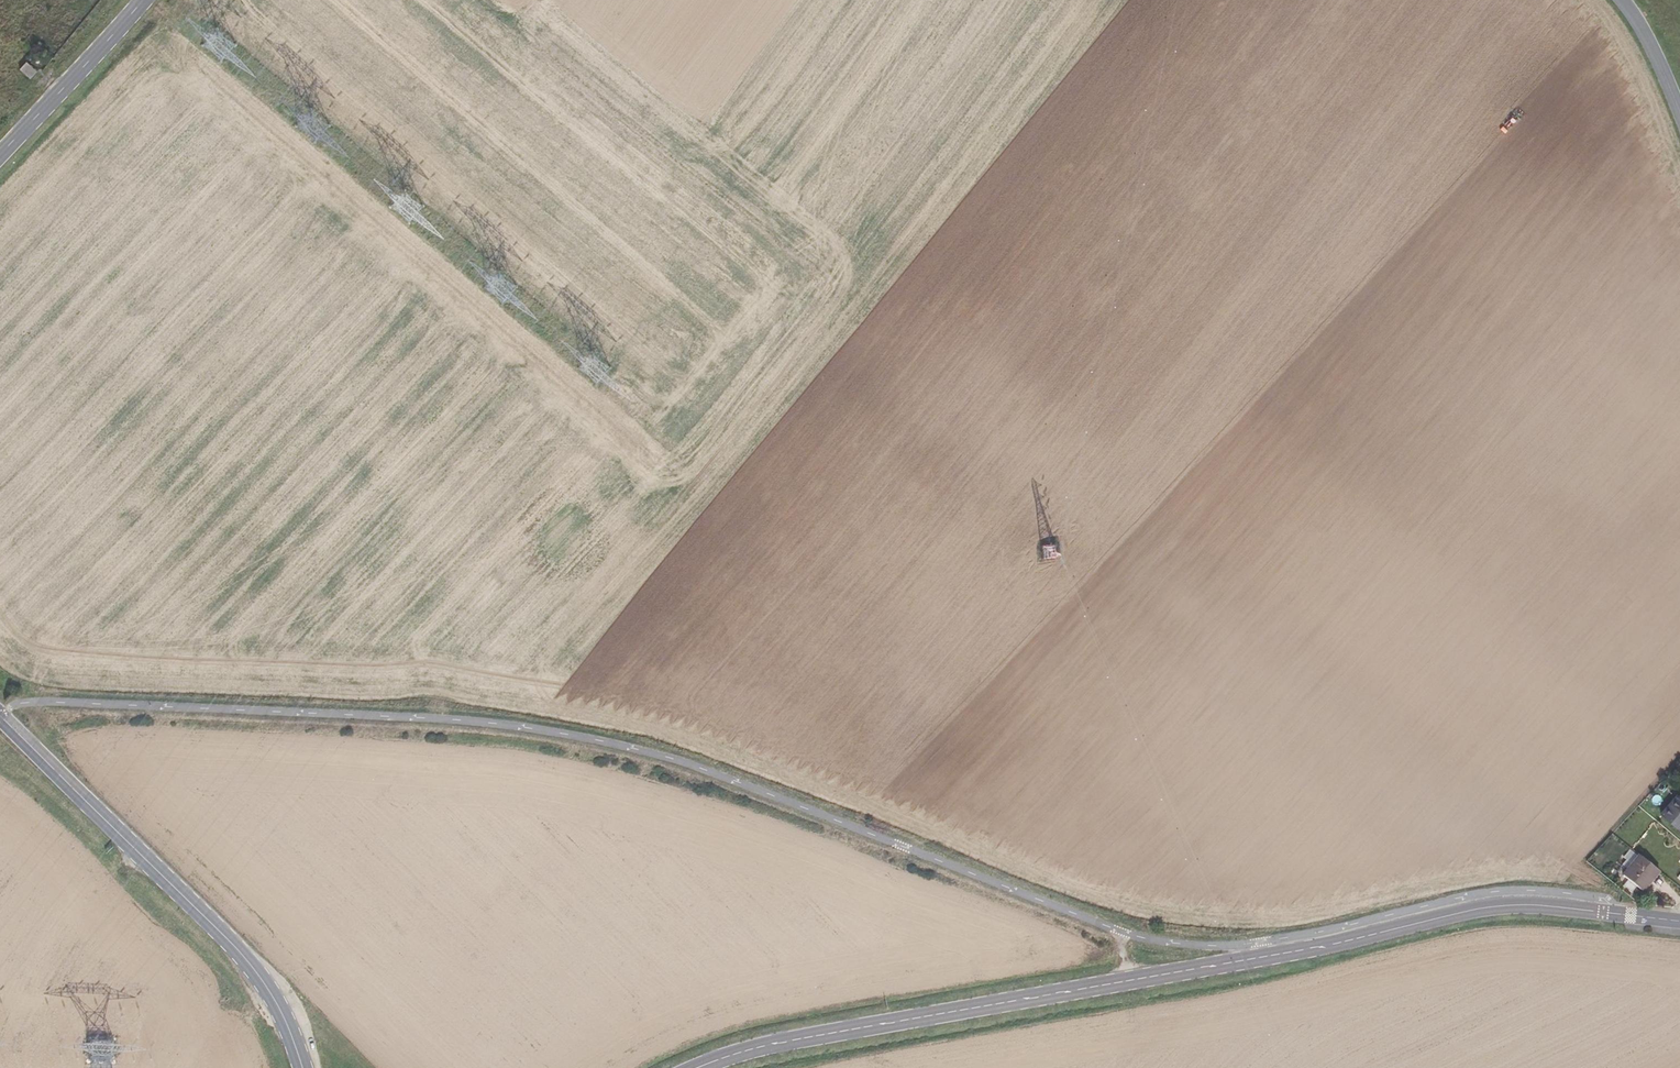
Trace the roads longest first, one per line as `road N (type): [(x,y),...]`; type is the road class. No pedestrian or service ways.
road 1 (secondary): [(698,1067),(776,1043),(1313,949),(1477,909),(1550,906),(1624,915)]
road 2 (secondary): [(303,1067),(274,997),(241,952),(0,716)]
road 3 (primary): [(0,148),(138,0)]

